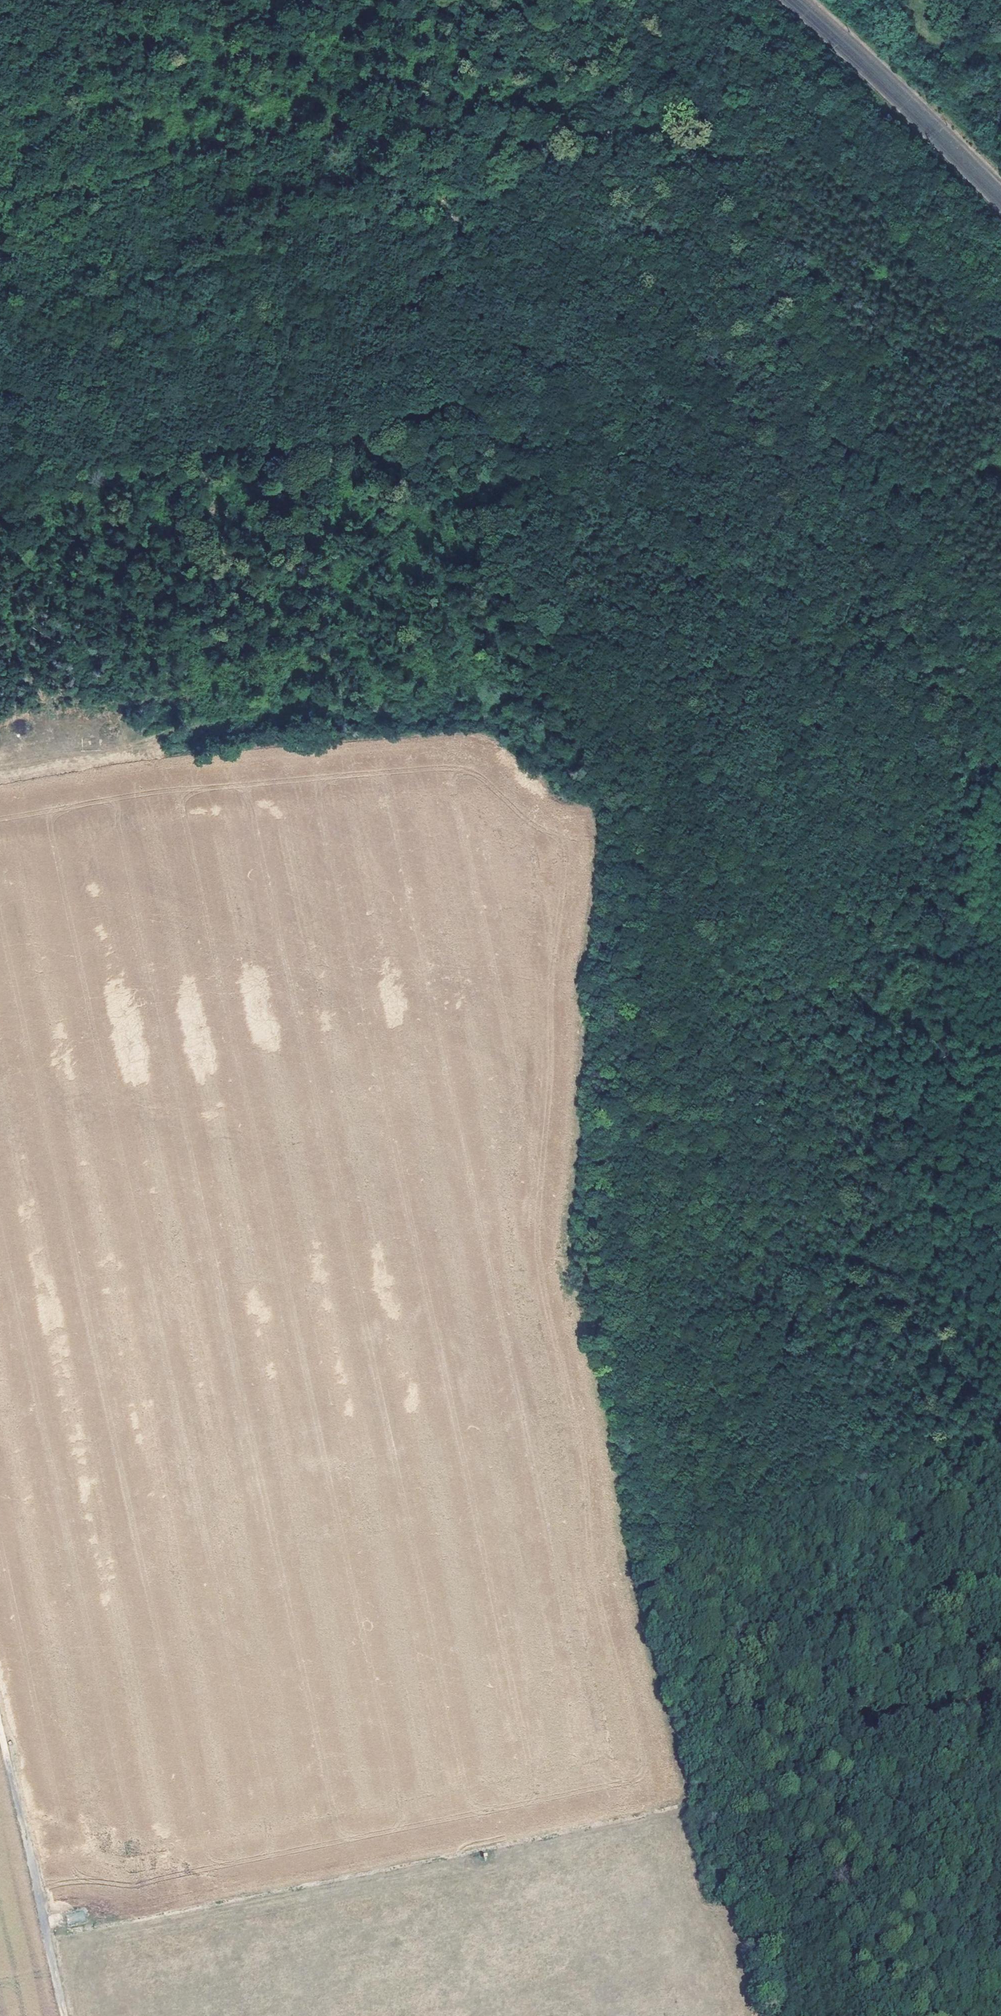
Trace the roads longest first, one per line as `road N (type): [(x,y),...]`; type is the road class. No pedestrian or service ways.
road 1 (track): [(1000,293),(894,208),(813,110),(681,69),(439,96),(193,151),(90,197),(0,250)]
road 2 (track): [(65,2015),(0,1724)]

